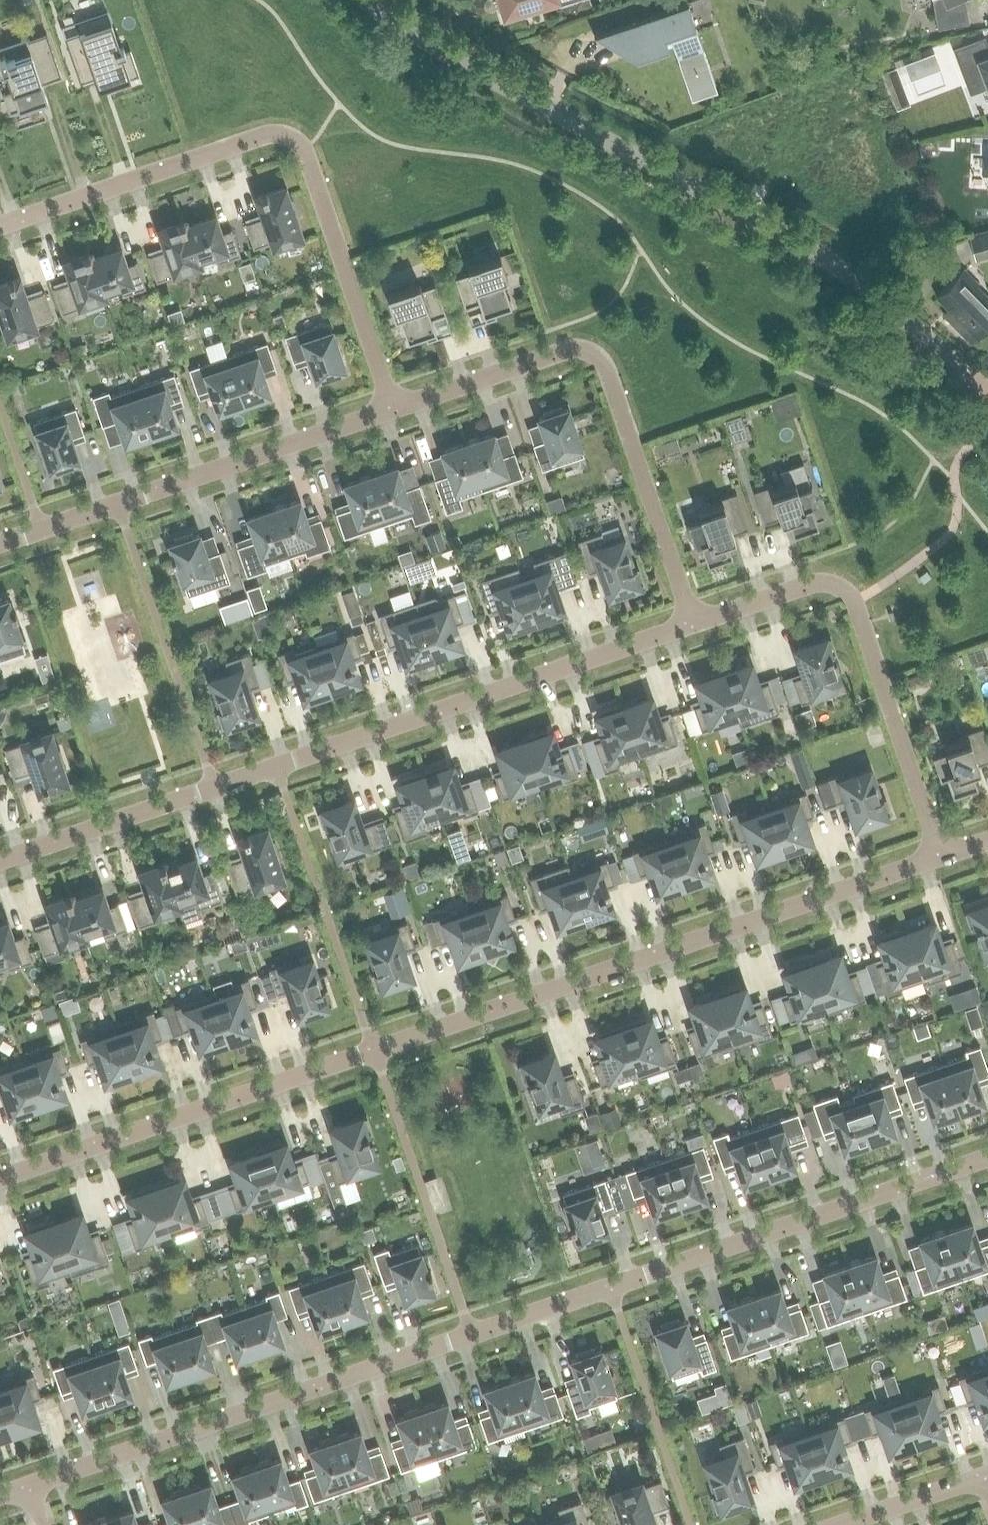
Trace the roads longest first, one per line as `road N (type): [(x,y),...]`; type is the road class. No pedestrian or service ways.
road 1 (residential): [(27,1490),(987,1159)]
road 2 (residential): [(939,857),(0,1180)]
road 3 (unclassified): [(987,391),(834,265),(443,57),(361,0)]
road 4 (residential): [(693,625),(0,862)]
road 5 (residential): [(393,413),(305,156),(290,137),(264,137),(0,229)]
road 6 (residential): [(693,625),(605,368),(586,353),(561,351),(393,413)]
road 7 (residential): [(939,857),(853,602),(836,586),(812,586),(693,625)]
road 8 (residential): [(393,413),(0,547)]
road 9 (residential): [(979,1481),(849,1524)]

